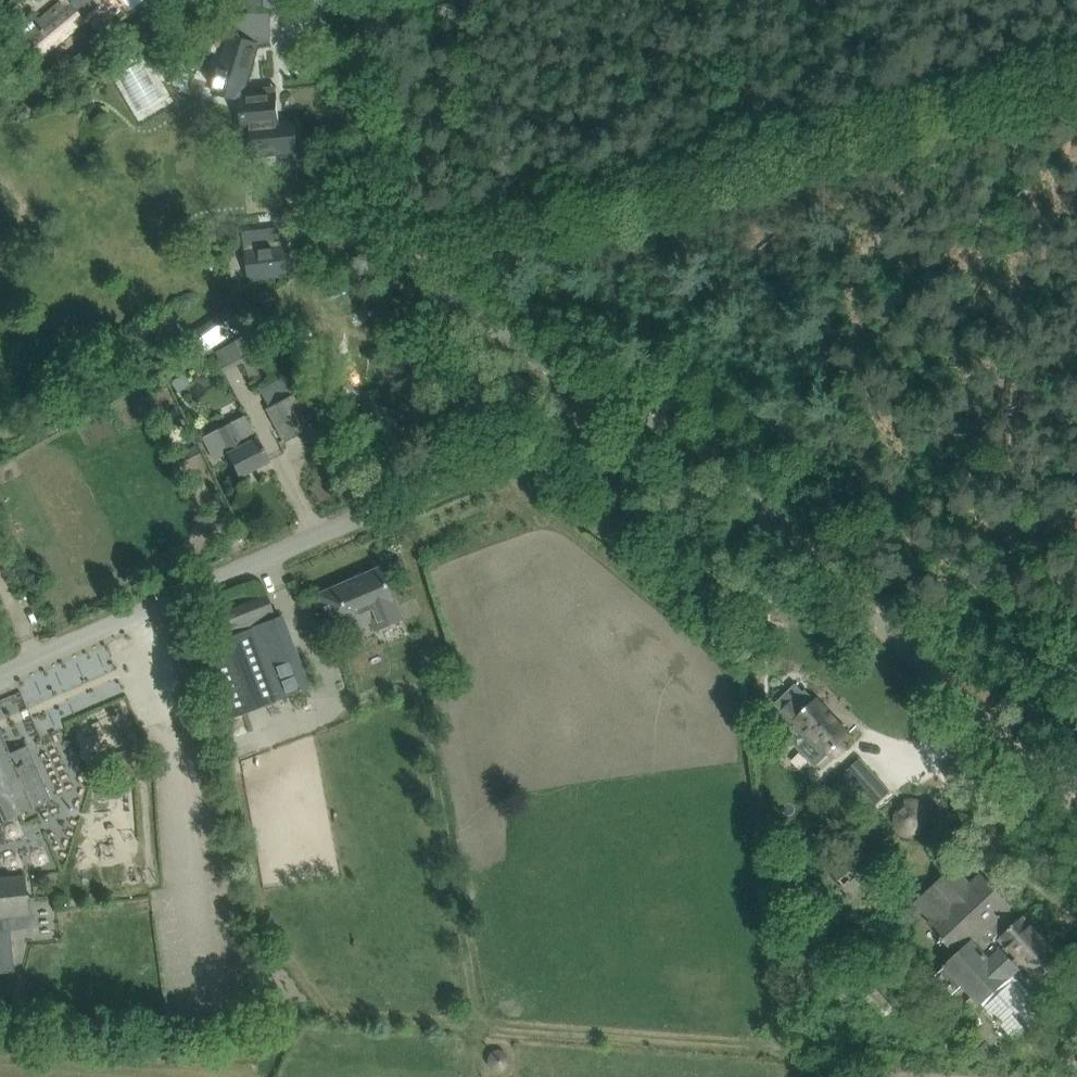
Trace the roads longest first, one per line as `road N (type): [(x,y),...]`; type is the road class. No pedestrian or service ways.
road 1 (unclassified): [(1076,830),(749,513),(588,390)]
road 2 (unclassified): [(0,677),(542,433),(588,390)]
road 3 (unclassified): [(588,390),(375,223),(367,199),(370,0)]

